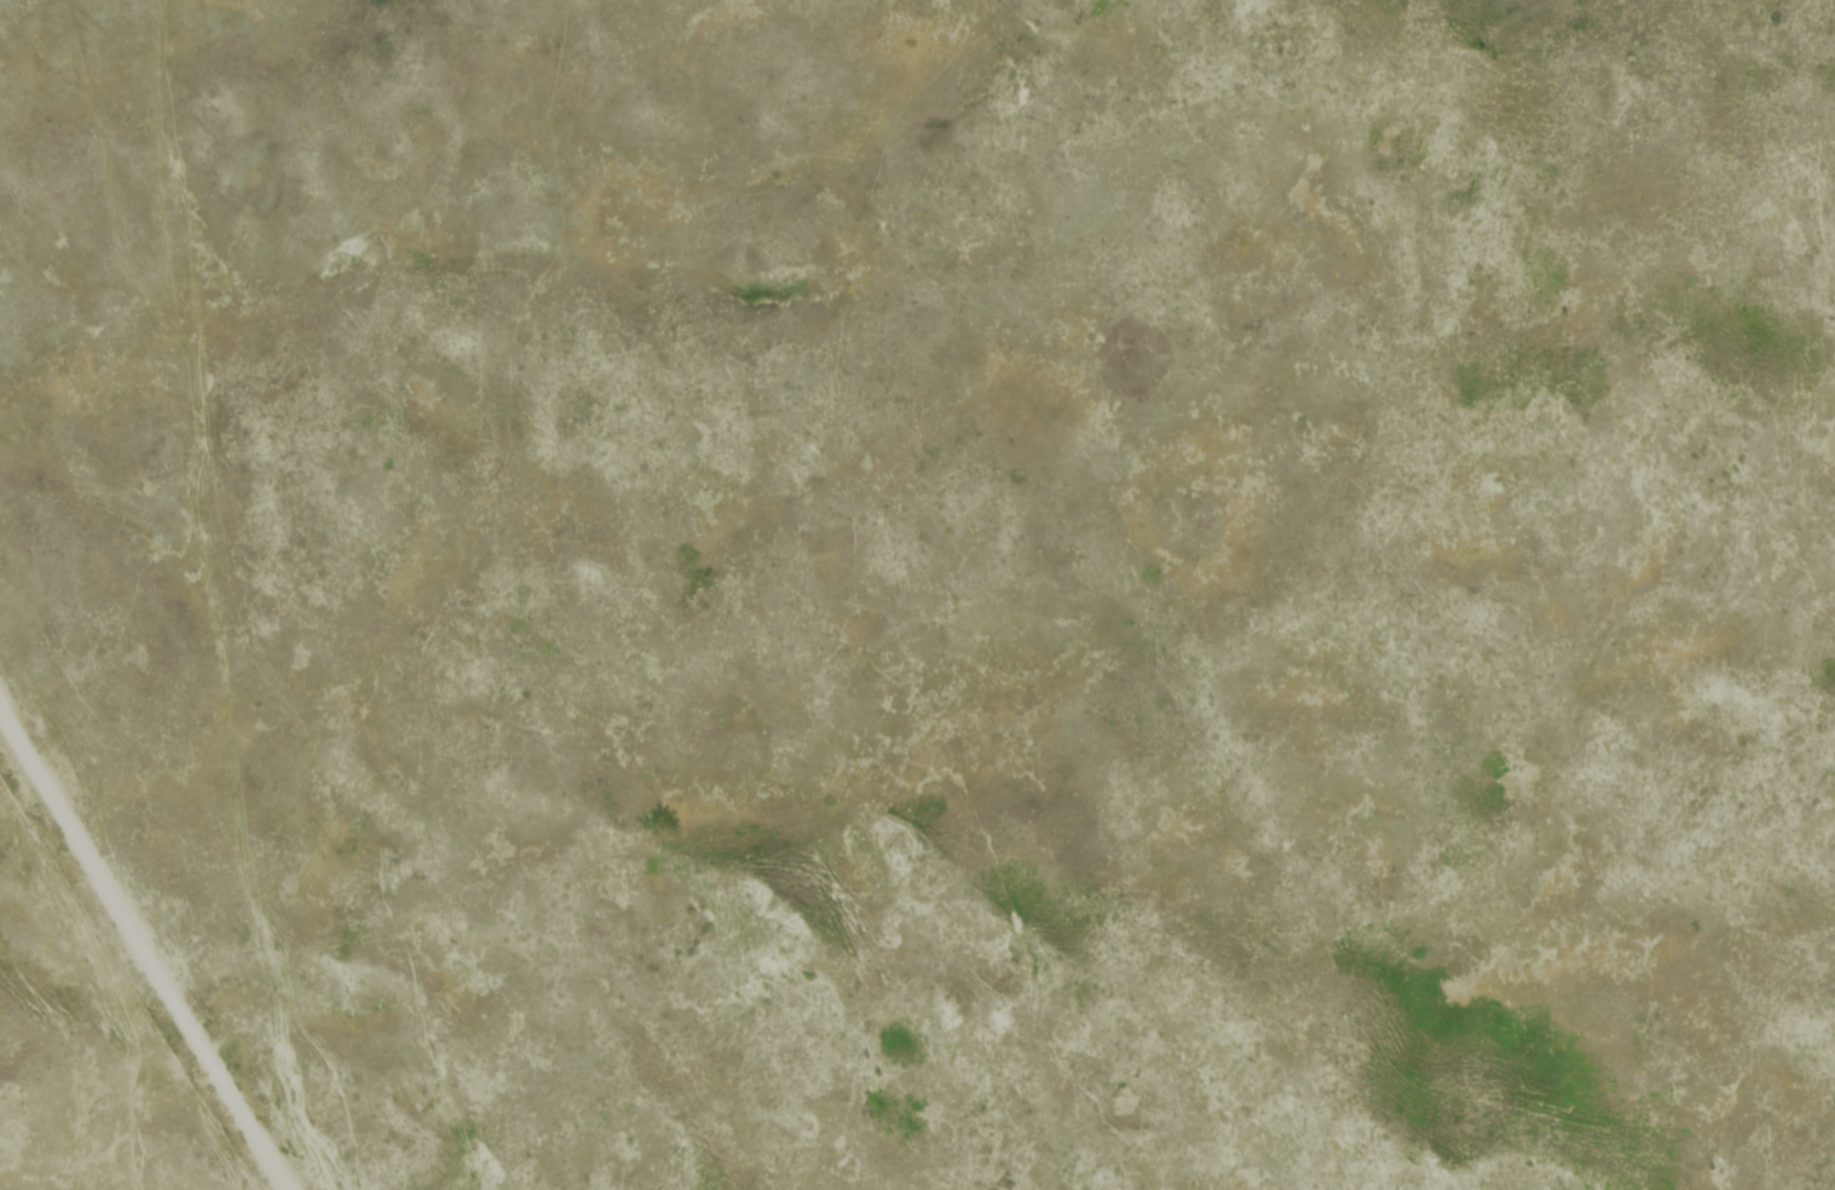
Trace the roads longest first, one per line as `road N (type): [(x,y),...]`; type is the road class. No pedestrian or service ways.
road 1 (residential): [(0,710),(290,1189)]

